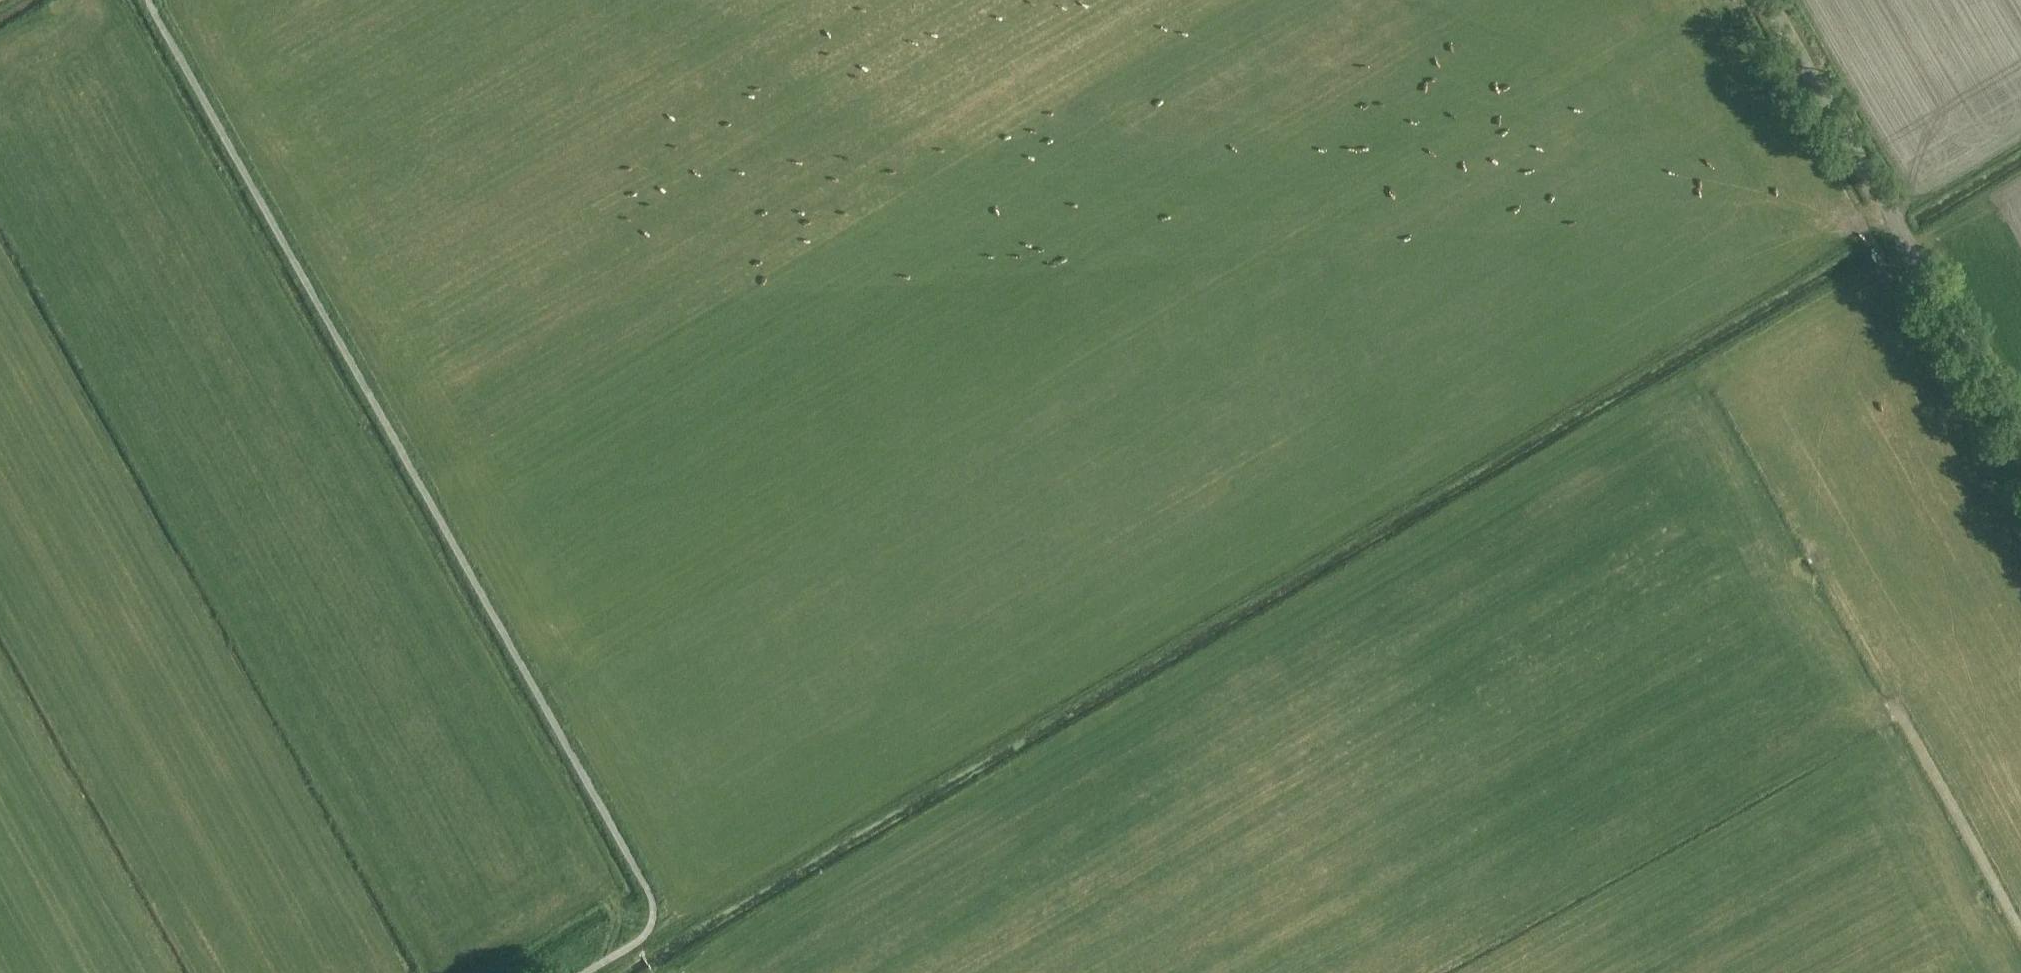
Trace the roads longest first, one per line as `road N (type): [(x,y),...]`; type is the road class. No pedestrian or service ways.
road 1 (unclassified): [(2020,440),(1767,0)]

